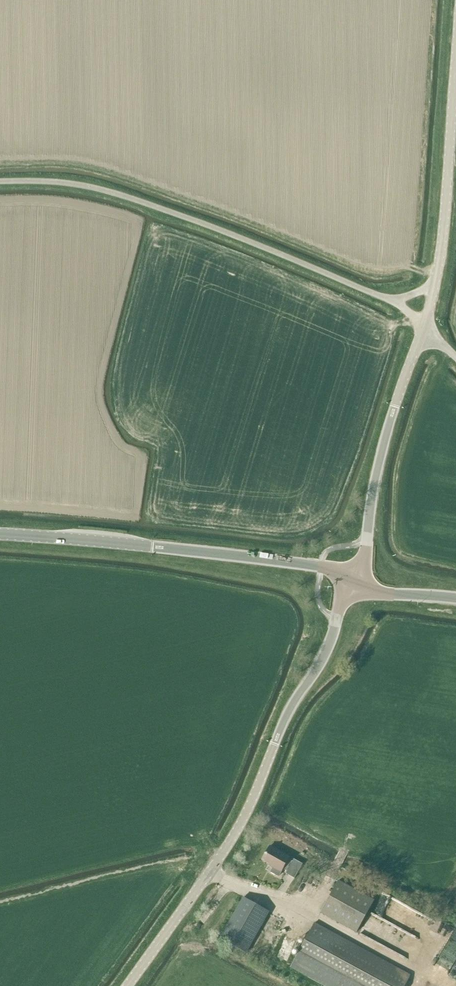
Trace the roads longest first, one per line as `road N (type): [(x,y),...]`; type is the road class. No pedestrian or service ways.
road 1 (tertiary): [(128,985),(242,821),(353,581)]
road 2 (unclassified): [(0,181),(77,184),(130,197),(393,300)]
road 3 (primary): [(353,581),(321,567),(242,557),(0,536)]
road 4 (tertiary): [(353,581),(376,473),(424,324)]
road 5 (tertiary): [(436,281),(455,54)]

